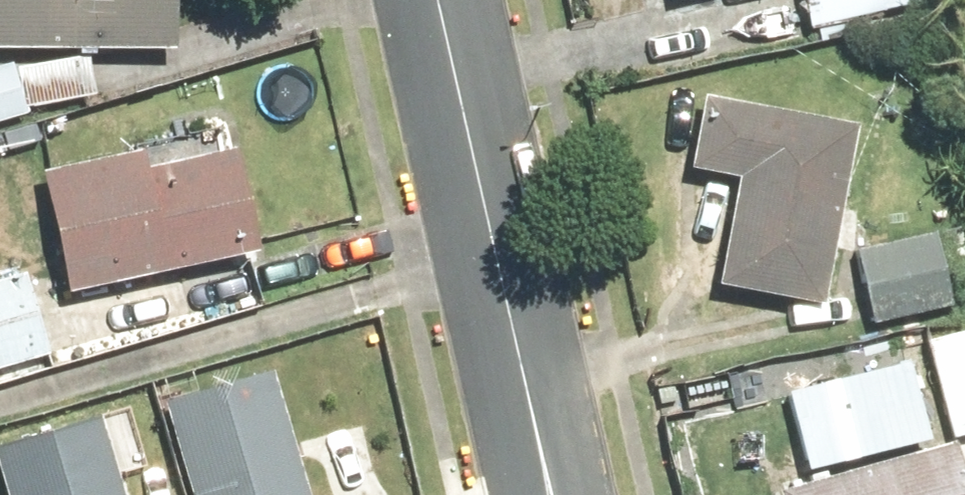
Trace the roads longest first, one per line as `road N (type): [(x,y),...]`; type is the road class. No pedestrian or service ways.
road 1 (residential): [(530,418),(443,0)]

